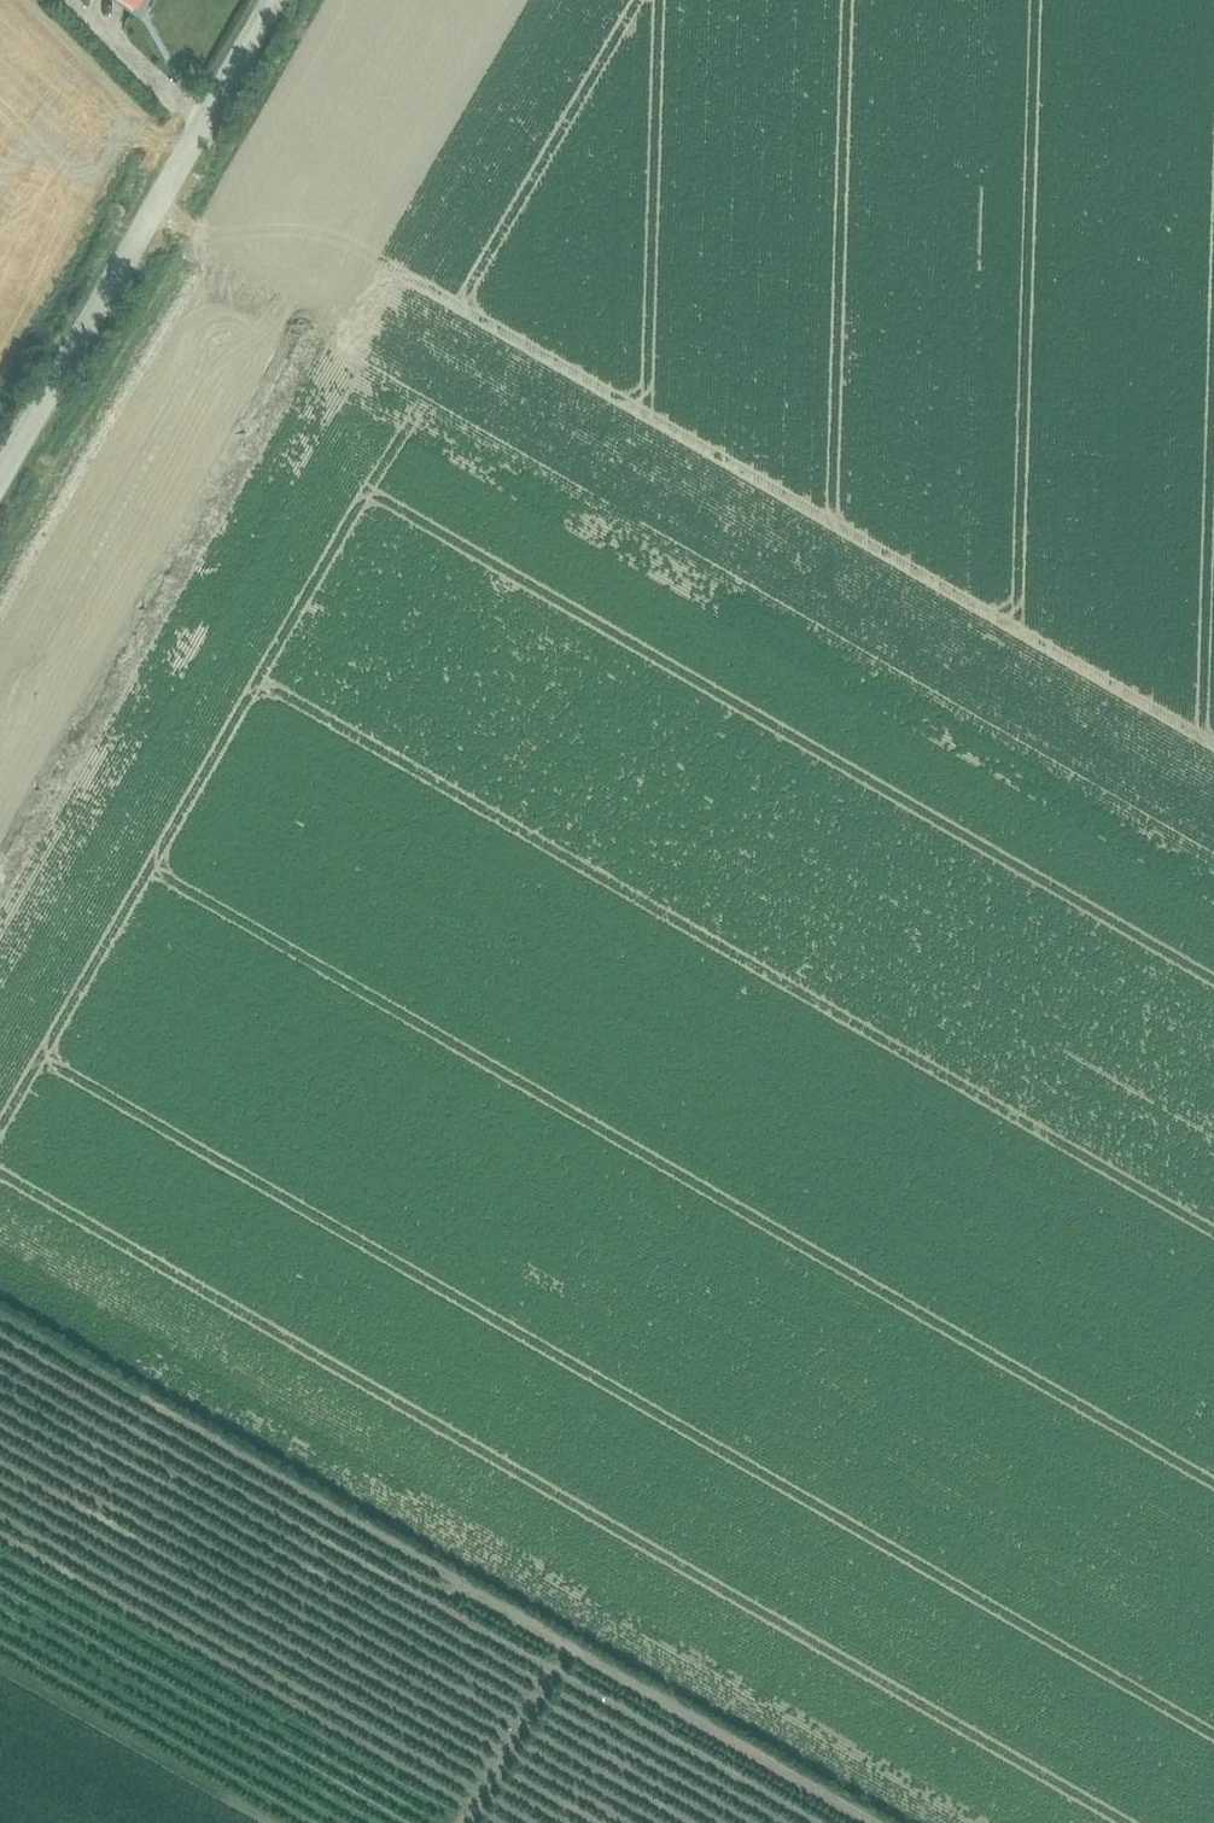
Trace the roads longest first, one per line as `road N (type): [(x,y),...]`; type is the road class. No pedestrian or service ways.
road 1 (tertiary): [(0,477),(273,0)]

